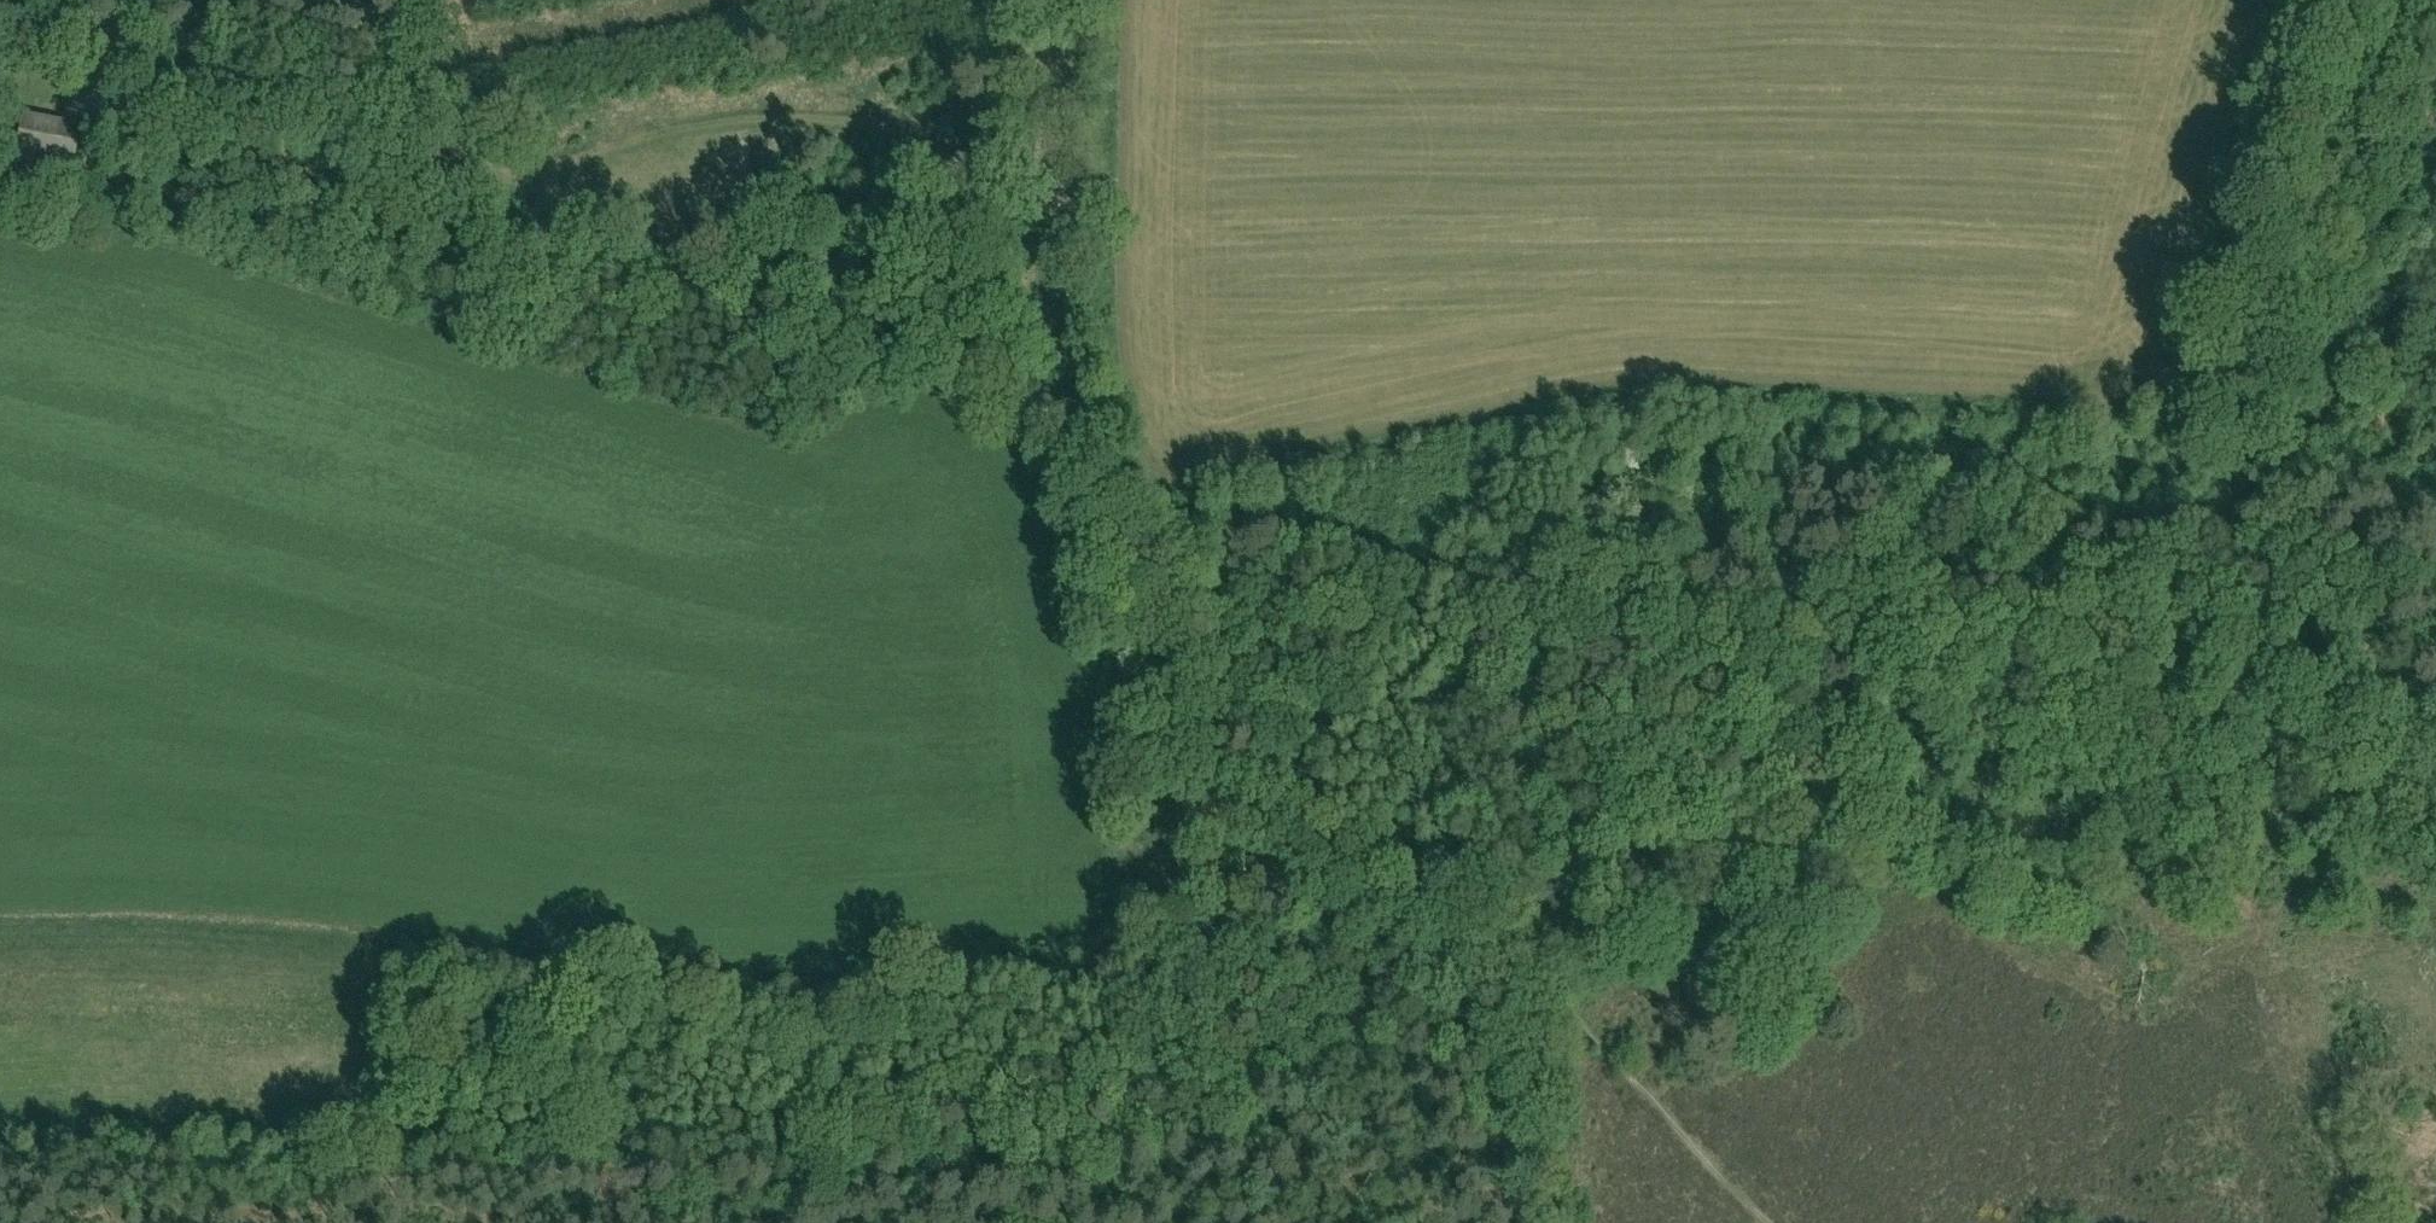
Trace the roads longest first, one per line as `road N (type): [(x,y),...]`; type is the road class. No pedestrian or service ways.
road 1 (track): [(607,1154),(1063,1149),(1497,921),(1979,599),(2143,540),(2229,538),(2281,567),(2408,716),(2435,782)]
road 2 (track): [(0,1167),(607,1154)]
road 3 (track): [(1070,0),(1045,185),(1050,440)]

